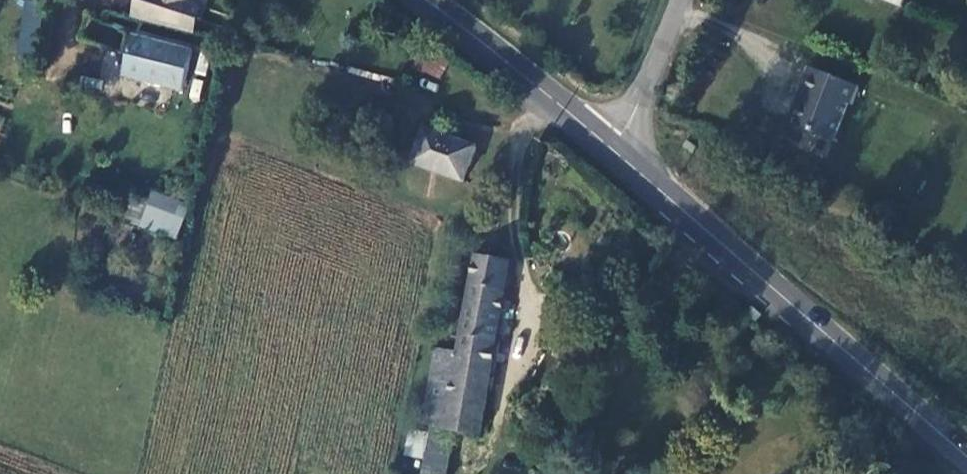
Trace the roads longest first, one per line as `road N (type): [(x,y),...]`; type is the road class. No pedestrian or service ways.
road 1 (secondary): [(616,151),(966,454)]
road 2 (secondary): [(425,0),(616,151)]
road 3 (unclassified): [(616,151),(680,0)]

